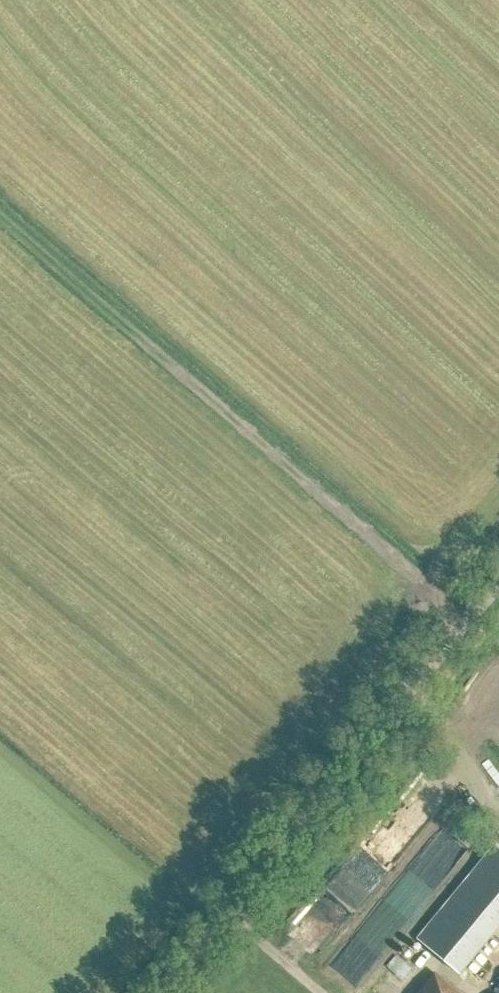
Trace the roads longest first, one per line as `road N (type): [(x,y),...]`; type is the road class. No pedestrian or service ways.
road 1 (tertiary): [(165,992),(498,584)]

